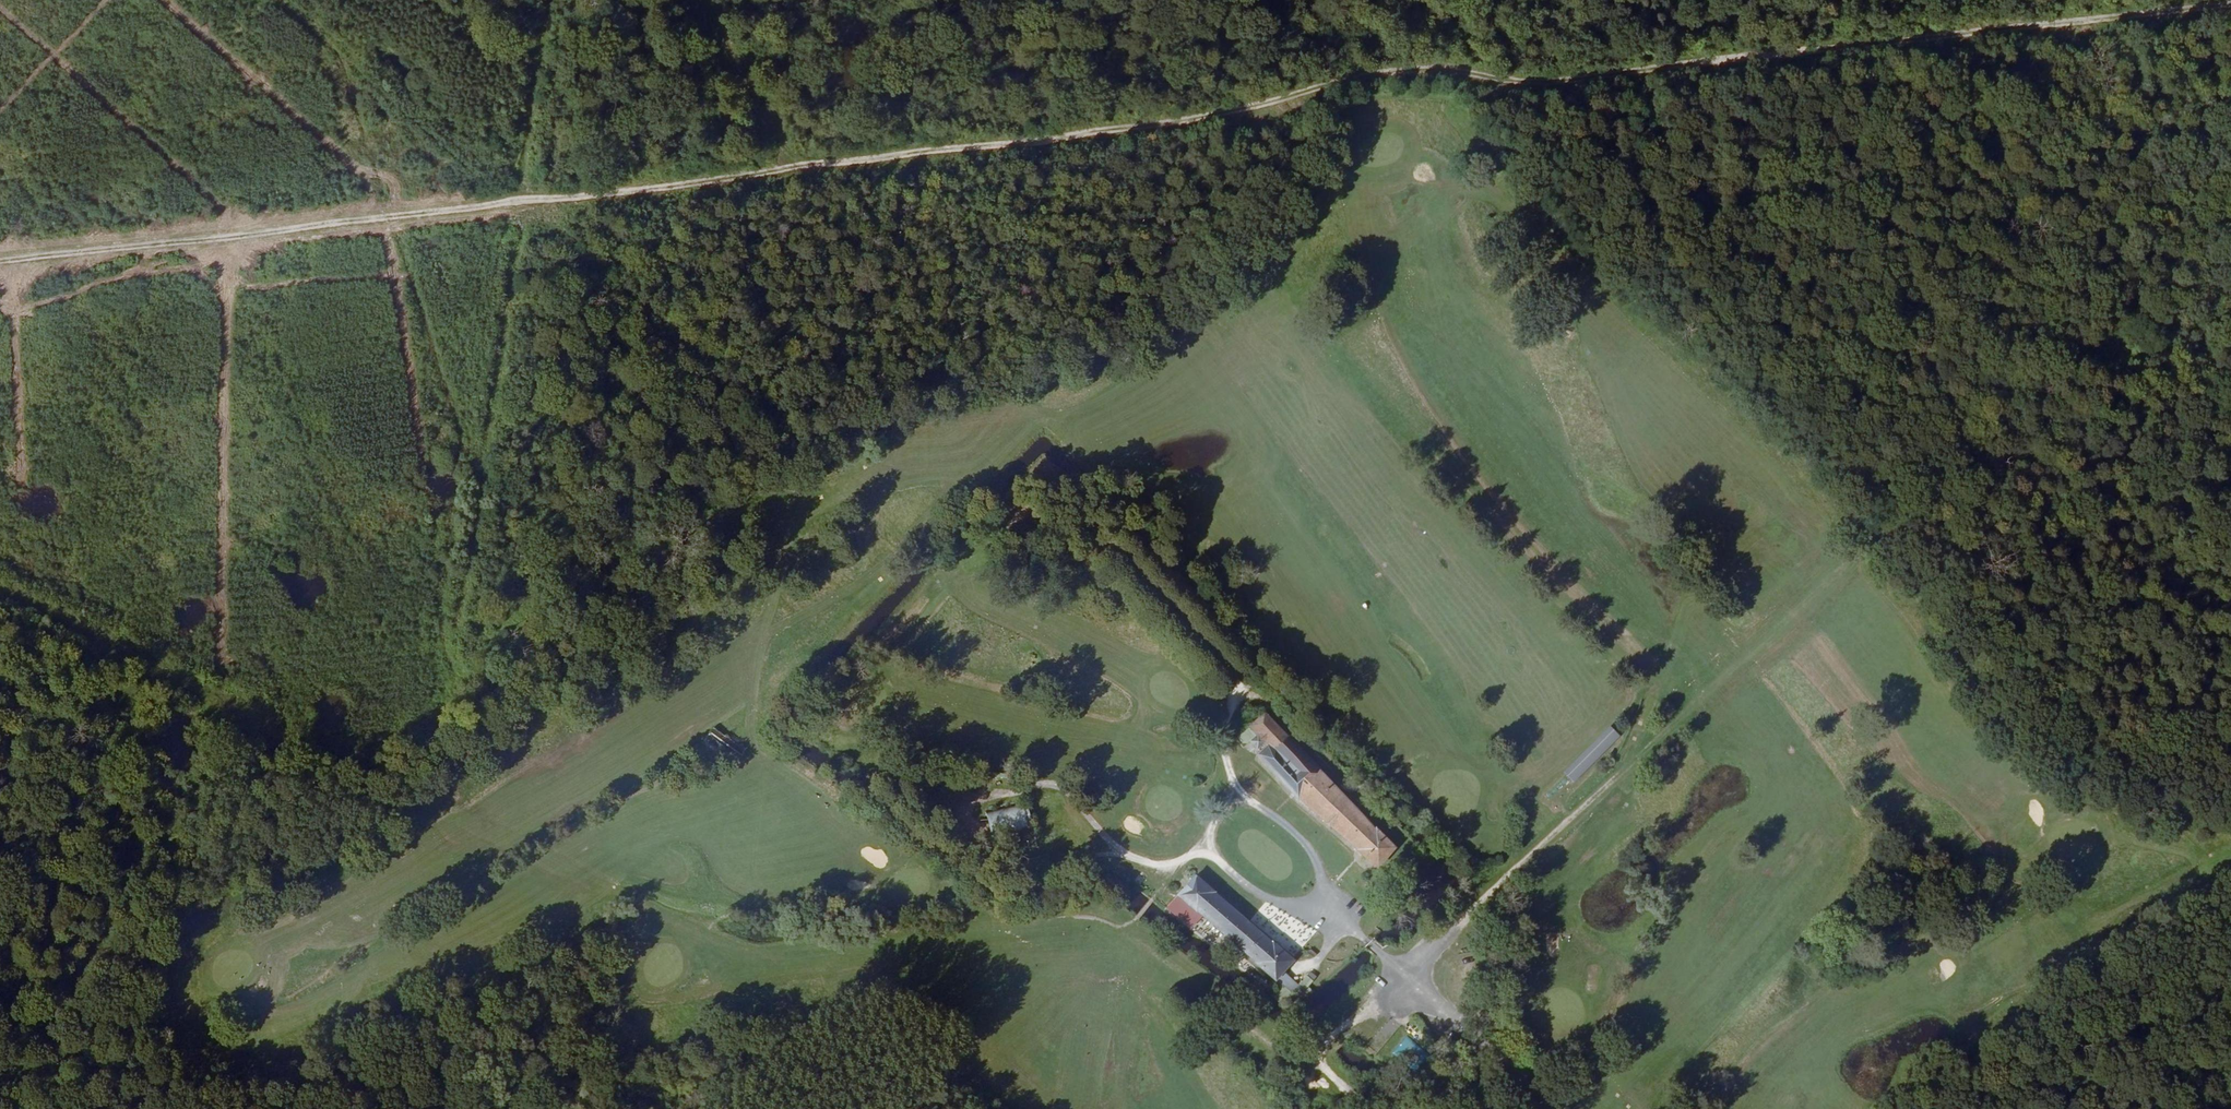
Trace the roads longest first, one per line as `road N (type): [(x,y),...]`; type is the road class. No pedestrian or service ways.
road 1 (track): [(450,786),(521,200),(1263,109),(1349,79),(1455,68),(1548,82),(2230,10)]
road 2 (track): [(0,570),(775,953),(19,1108)]
road 3 (track): [(1455,68),(2230,817)]
road 4 (track): [(924,516),(521,200),(294,0)]
road 5 (track): [(1403,973),(1886,532)]
road 6 (track): [(521,200),(0,264)]
road 7 (track): [(903,1108),(1140,899)]
road 8 (track): [(1132,1108),(1155,907),(1140,899)]

